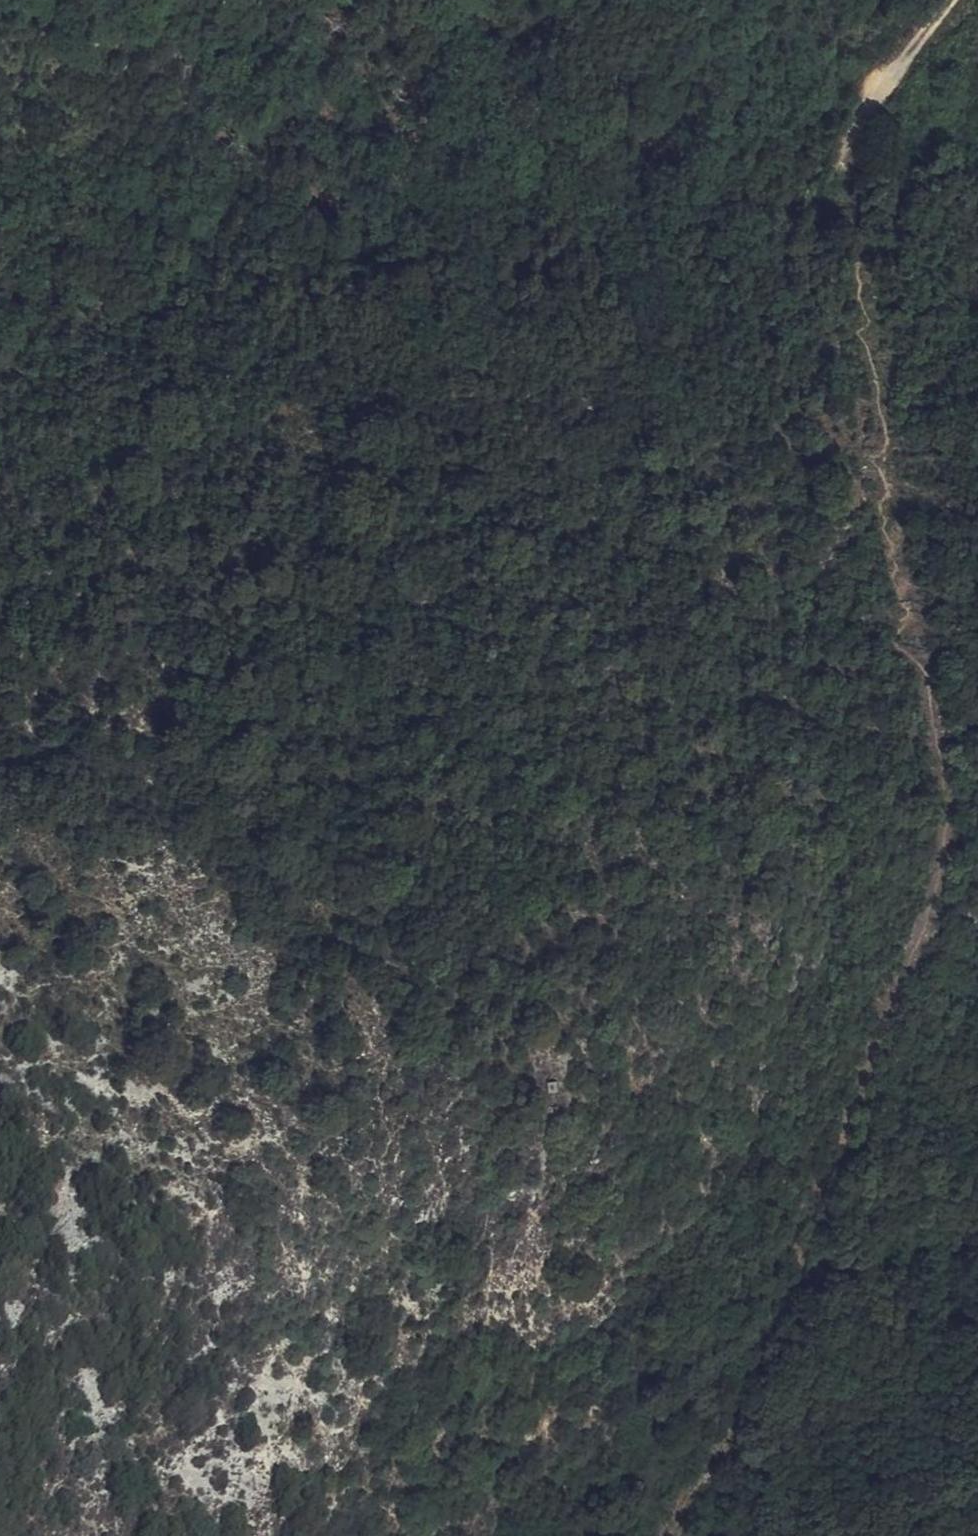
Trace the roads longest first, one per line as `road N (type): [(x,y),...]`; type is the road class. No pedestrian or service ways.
road 1 (track): [(951,0),(925,40),(857,114)]

